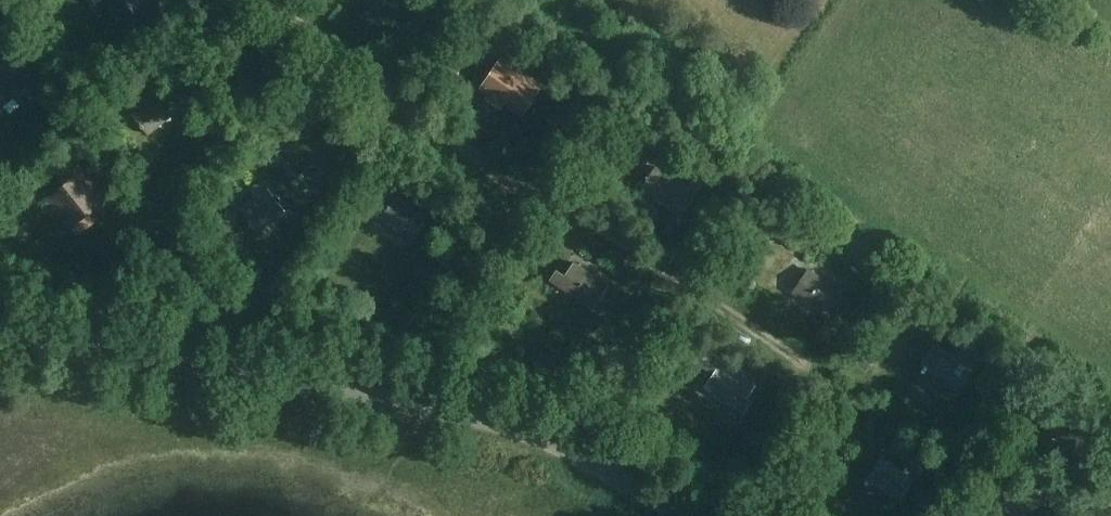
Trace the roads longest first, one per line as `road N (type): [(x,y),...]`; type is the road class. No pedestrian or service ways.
road 1 (unclassified): [(680,515),(584,456),(501,423),(0,328)]
road 2 (track): [(853,388),(532,184)]
road 3 (track): [(532,184),(263,0)]
road 4 (track): [(441,407),(449,331),(532,184)]

